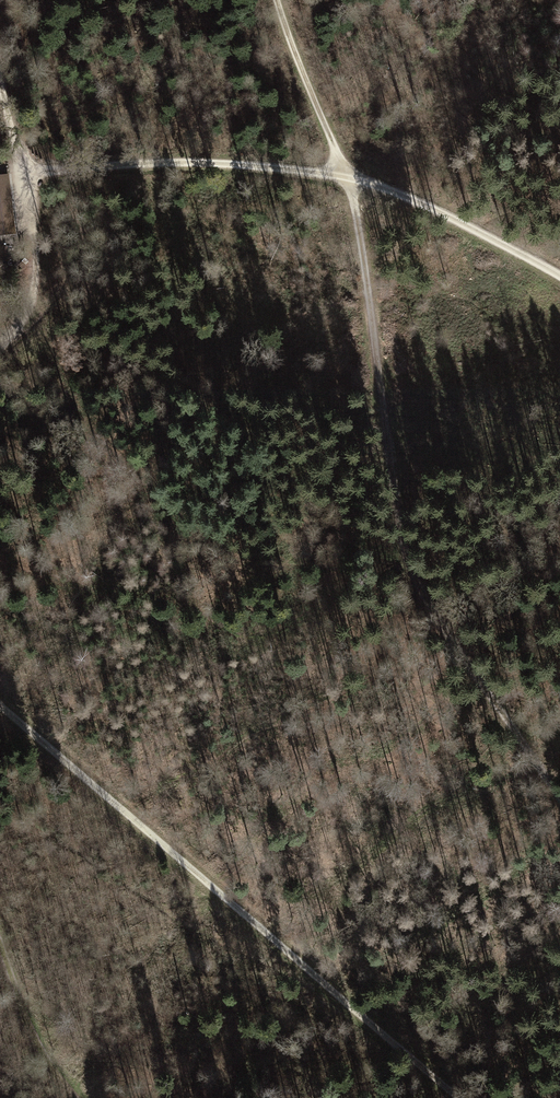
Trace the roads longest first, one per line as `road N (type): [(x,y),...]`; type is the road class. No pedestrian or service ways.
road 1 (track): [(559,791),(408,571),(347,179)]
road 2 (track): [(457,1097),(0,705)]
road 3 (track): [(559,275),(389,190),(347,179),(251,164),(25,173)]
road 4 (track): [(277,0),(347,179)]
road 5 (track): [(25,173),(36,277),(24,317),(0,343)]
road 6 (track): [(0,944),(28,1029),(75,1097)]

